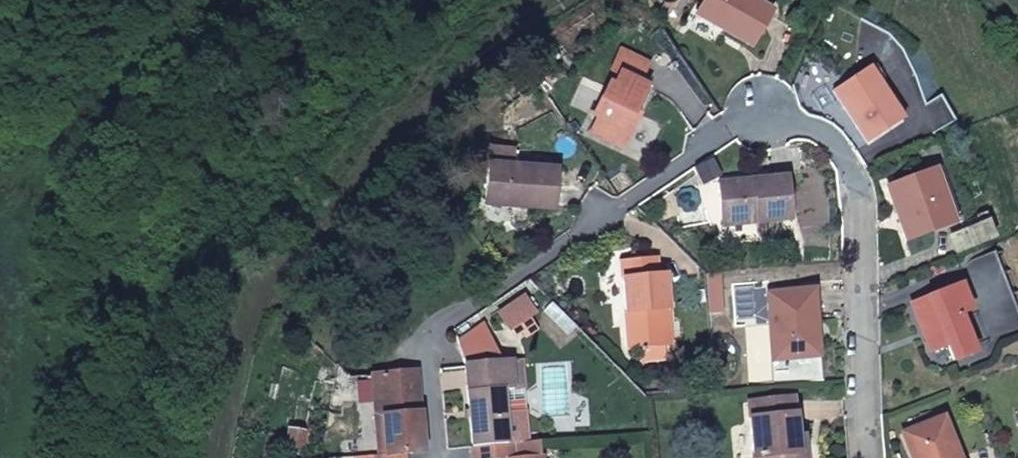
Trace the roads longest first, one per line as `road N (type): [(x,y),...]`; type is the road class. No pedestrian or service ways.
road 1 (residential): [(868,457),(861,196),(836,148),(810,124),(765,112),(424,335),(438,457)]

